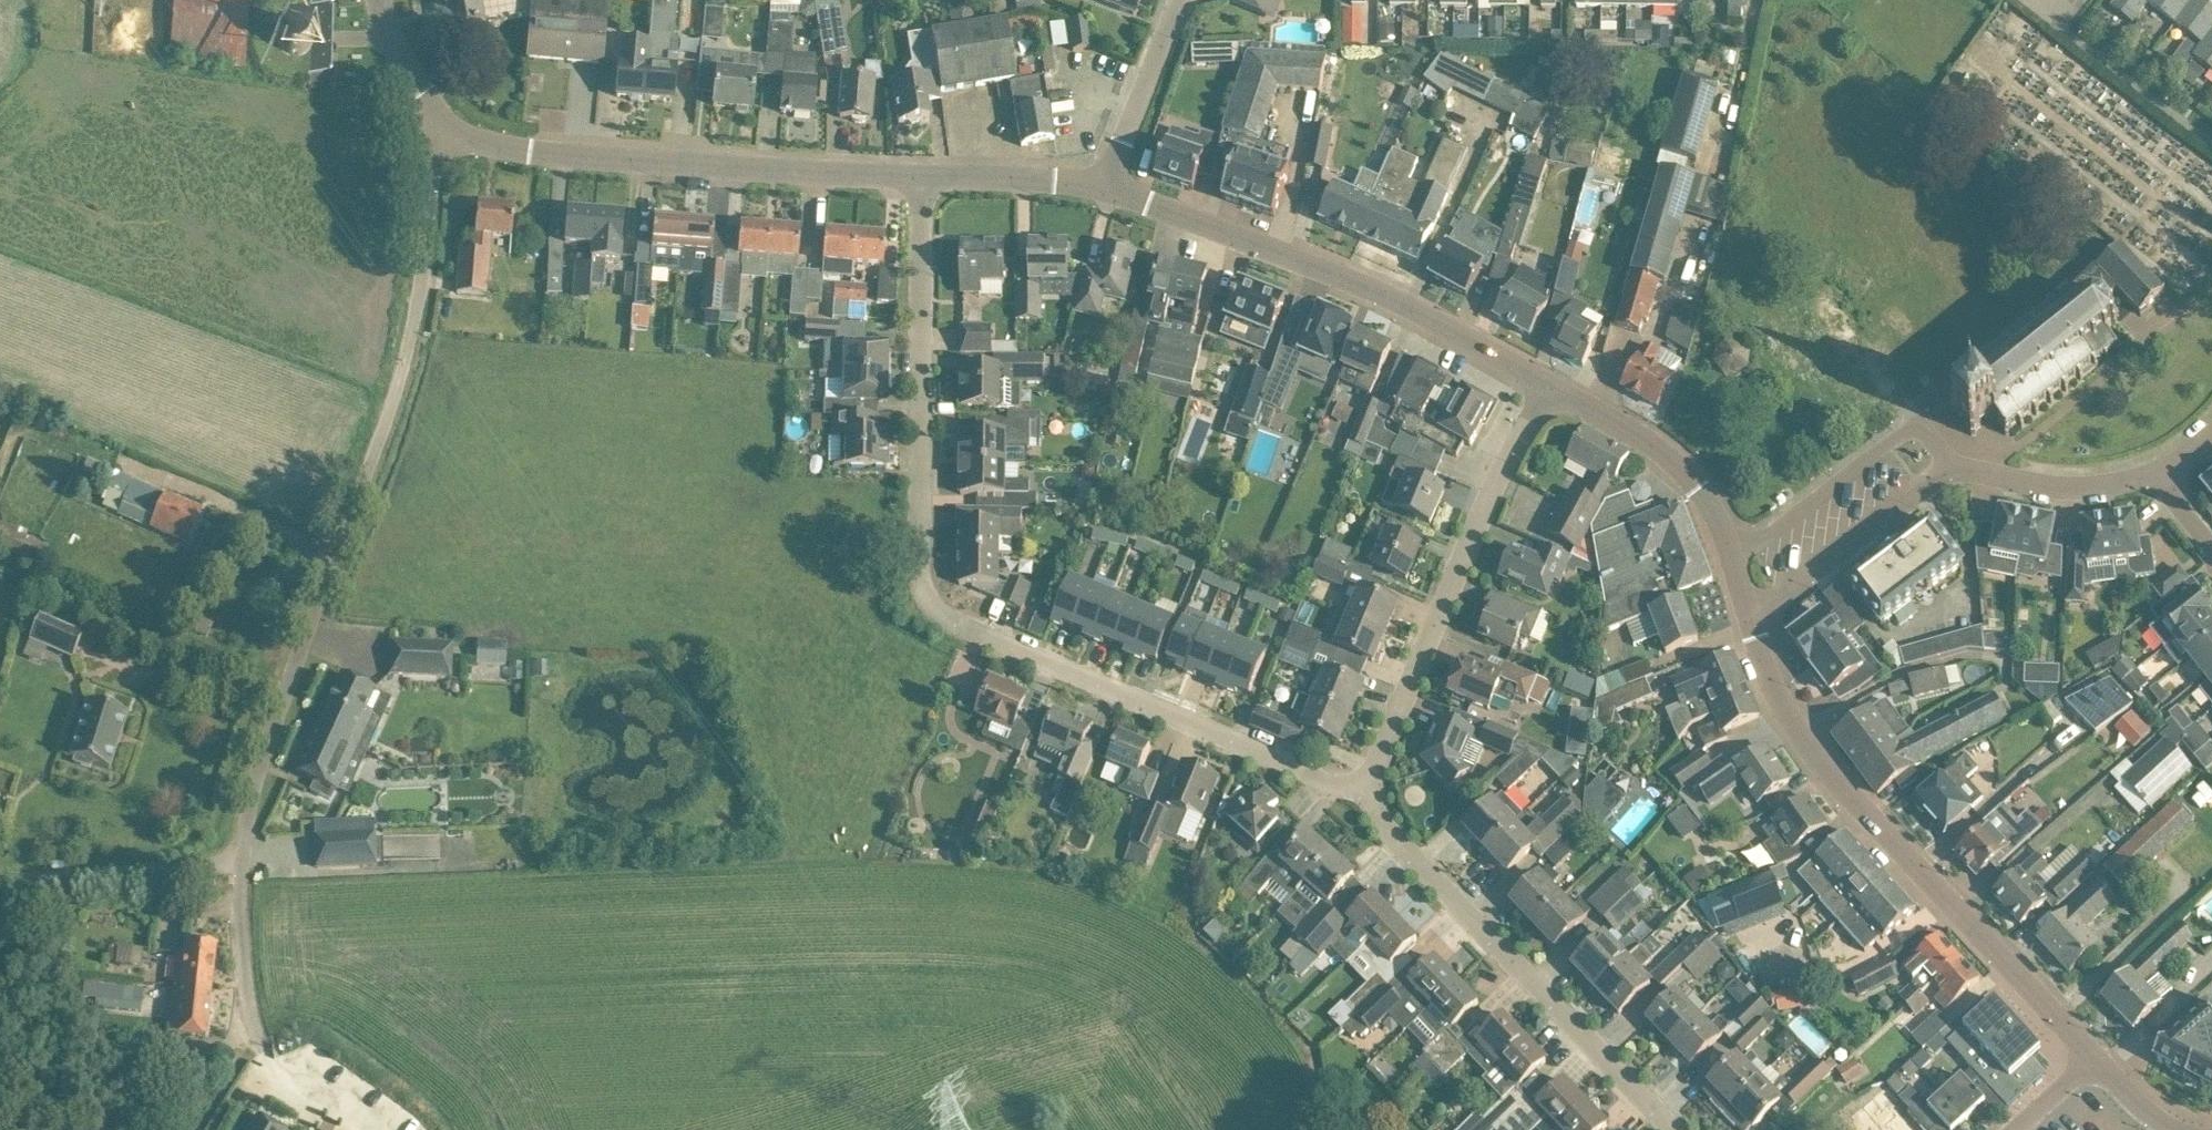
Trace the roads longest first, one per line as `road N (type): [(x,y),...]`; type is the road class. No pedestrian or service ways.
road 1 (residential): [(259,1040),(240,922),(252,789),(397,387),(419,297),(430,180),(450,131)]
road 2 (residential): [(1372,788),(1320,782),(936,612),(919,575),(922,176)]
road 3 (residential): [(2093,1058),(1882,833),(1787,713),(1750,620)]
road 4 (residential): [(1551,385),(1358,283),(1105,185)]
road 5 (residential): [(922,176),(533,153),(450,131)]
road 6 (residential): [(1750,620),(1950,472),(2094,492),(2162,478)]
road 7 (residential): [(1670,1129),(1407,853),(1372,788)]
road 8 (residential): [(1372,788),(1498,472),(1551,385)]
road 9 (residential): [(1750,620),(1723,510),(1683,466),(1551,385)]
road 10 (residential): [(1181,0),(1105,185)]
road 11 (residential): [(1105,185),(922,176)]
road 12 (residential): [(450,131),(396,50),(378,0)]

